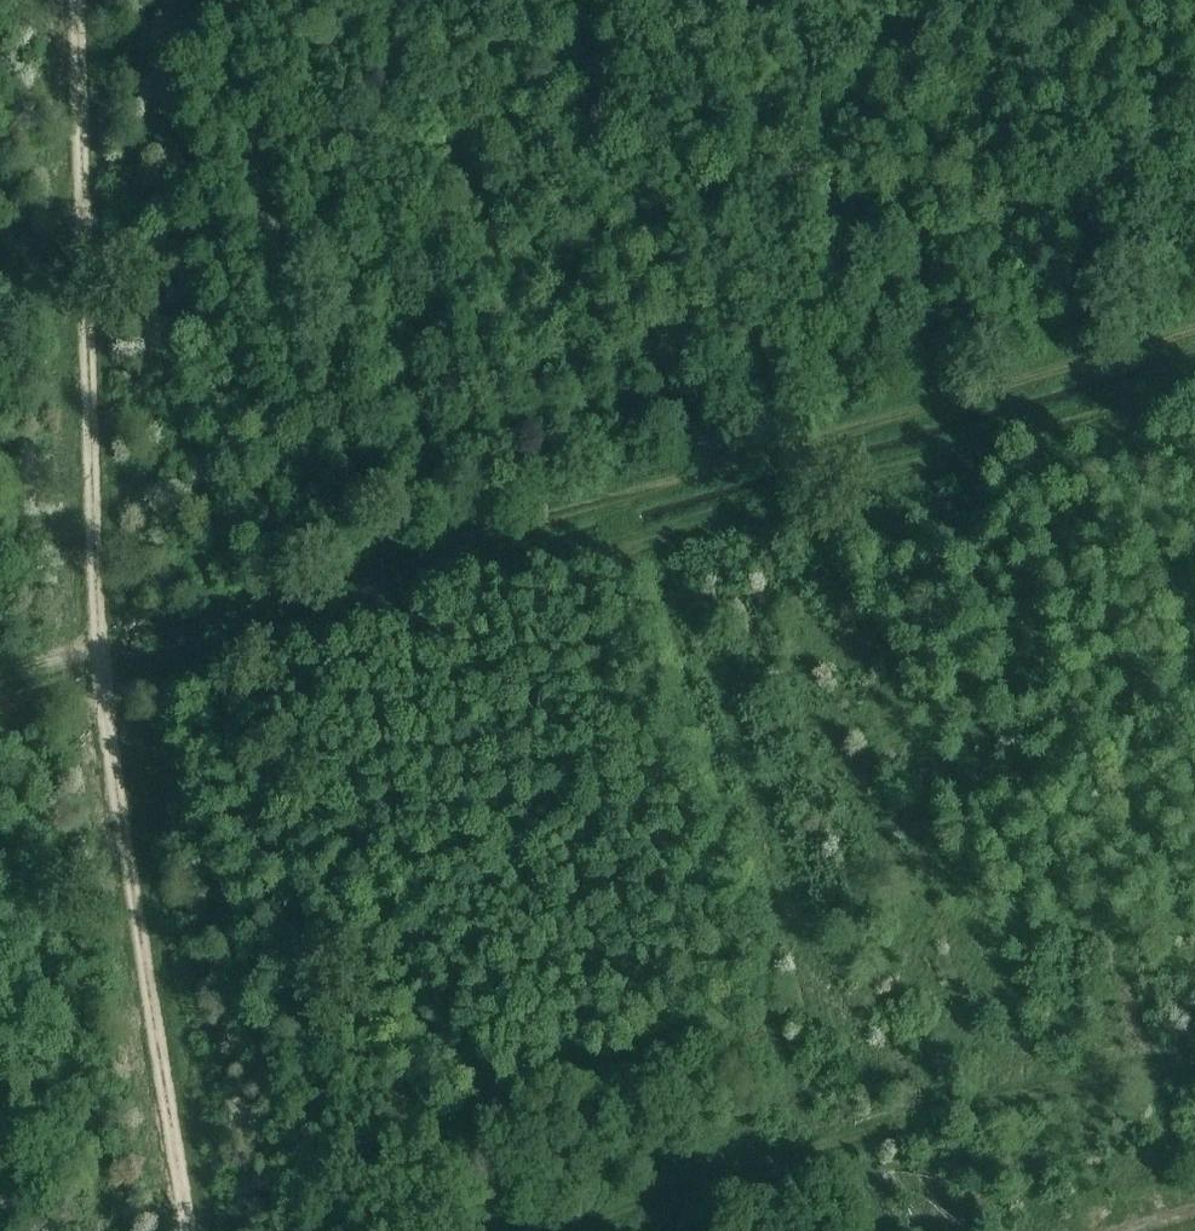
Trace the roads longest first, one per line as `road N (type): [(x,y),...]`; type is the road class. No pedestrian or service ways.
road 1 (track): [(76,0),(100,669),(189,1230)]
road 2 (track): [(565,1230),(721,1173),(1194,1059)]

